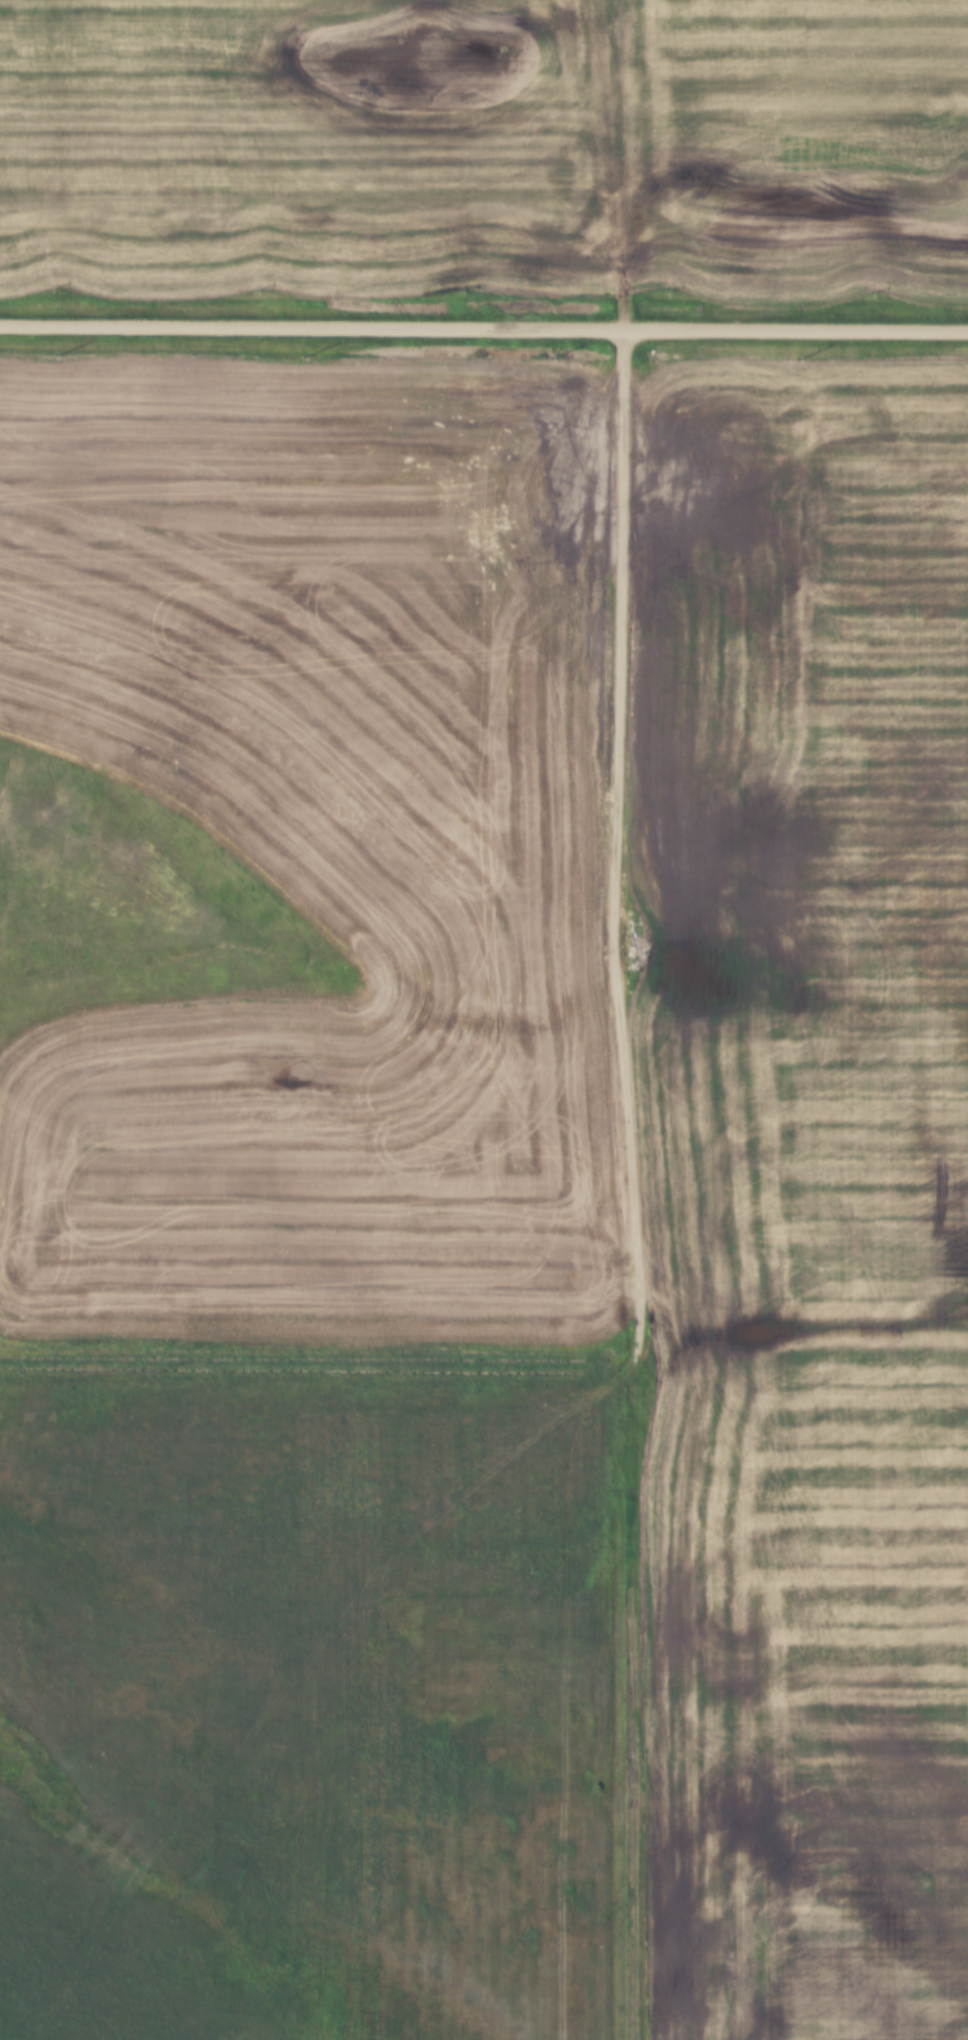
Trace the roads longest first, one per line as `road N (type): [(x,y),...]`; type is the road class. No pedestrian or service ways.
road 1 (track): [(626,325),(600,652),(600,1002),(621,1256),(632,1300),(629,2039)]
road 2 (residential): [(0,321),(967,327)]
road 3 (track): [(616,0),(626,325)]

